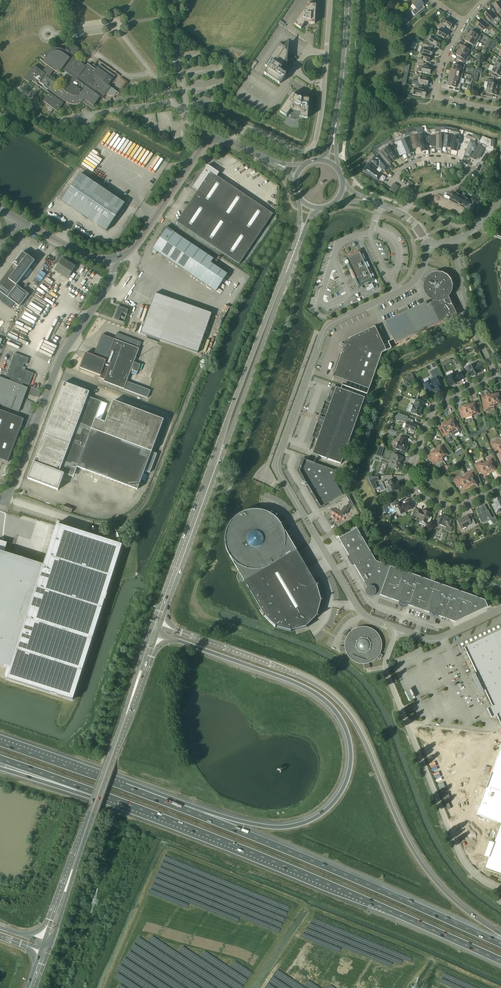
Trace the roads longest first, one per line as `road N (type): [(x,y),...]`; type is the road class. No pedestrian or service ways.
road 1 (motorway): [(154,633),(319,696),(350,739),(348,779),(321,815),(278,828),(117,784)]
road 2 (unclassified): [(427,247),(411,284),(326,328),(277,465),(361,611),(397,628)]
road 3 (motorway): [(500,934),(463,909),(422,864),(357,727),(331,695),(156,626)]
road 4 (motorway): [(107,797),(500,961)]
road 5 (motorway): [(500,944),(117,784)]
road 6 (unclassified): [(397,628),(388,675),(462,859),(500,889)]
road 7 (secondary): [(299,198),(298,235),(213,468)]
road 8 (secondary): [(213,468),(317,208)]
road 9 (unclassified): [(112,260),(110,284),(62,356),(11,493),(0,499)]
road 10 (residential): [(500,483),(453,508),(419,496),(408,474),(433,408),(494,375)]
road 11 (primary): [(91,814),(154,633)]
road 12 (secondary): [(213,468),(156,626)]
road 13 (unclassified): [(174,103),(60,119),(20,93)]
road 14 (unclassified): [(112,260),(135,247),(209,141)]
road 15 (tertiary): [(313,146),(330,0)]
road 16 (residential): [(392,176),(426,158),(466,168),(454,187),(412,198)]
road 17 (residential): [(464,22),(445,56),(436,95),(500,111)]
road 18 (primary): [(50,948),(91,814)]
road 19 (unclassified): [(494,375),(452,242)]
road 20 (primary): [(91,814),(44,943)]
road 21 (secondary): [(337,125),(349,0)]
road 22 (motorway): [(117,784),(0,743)]

